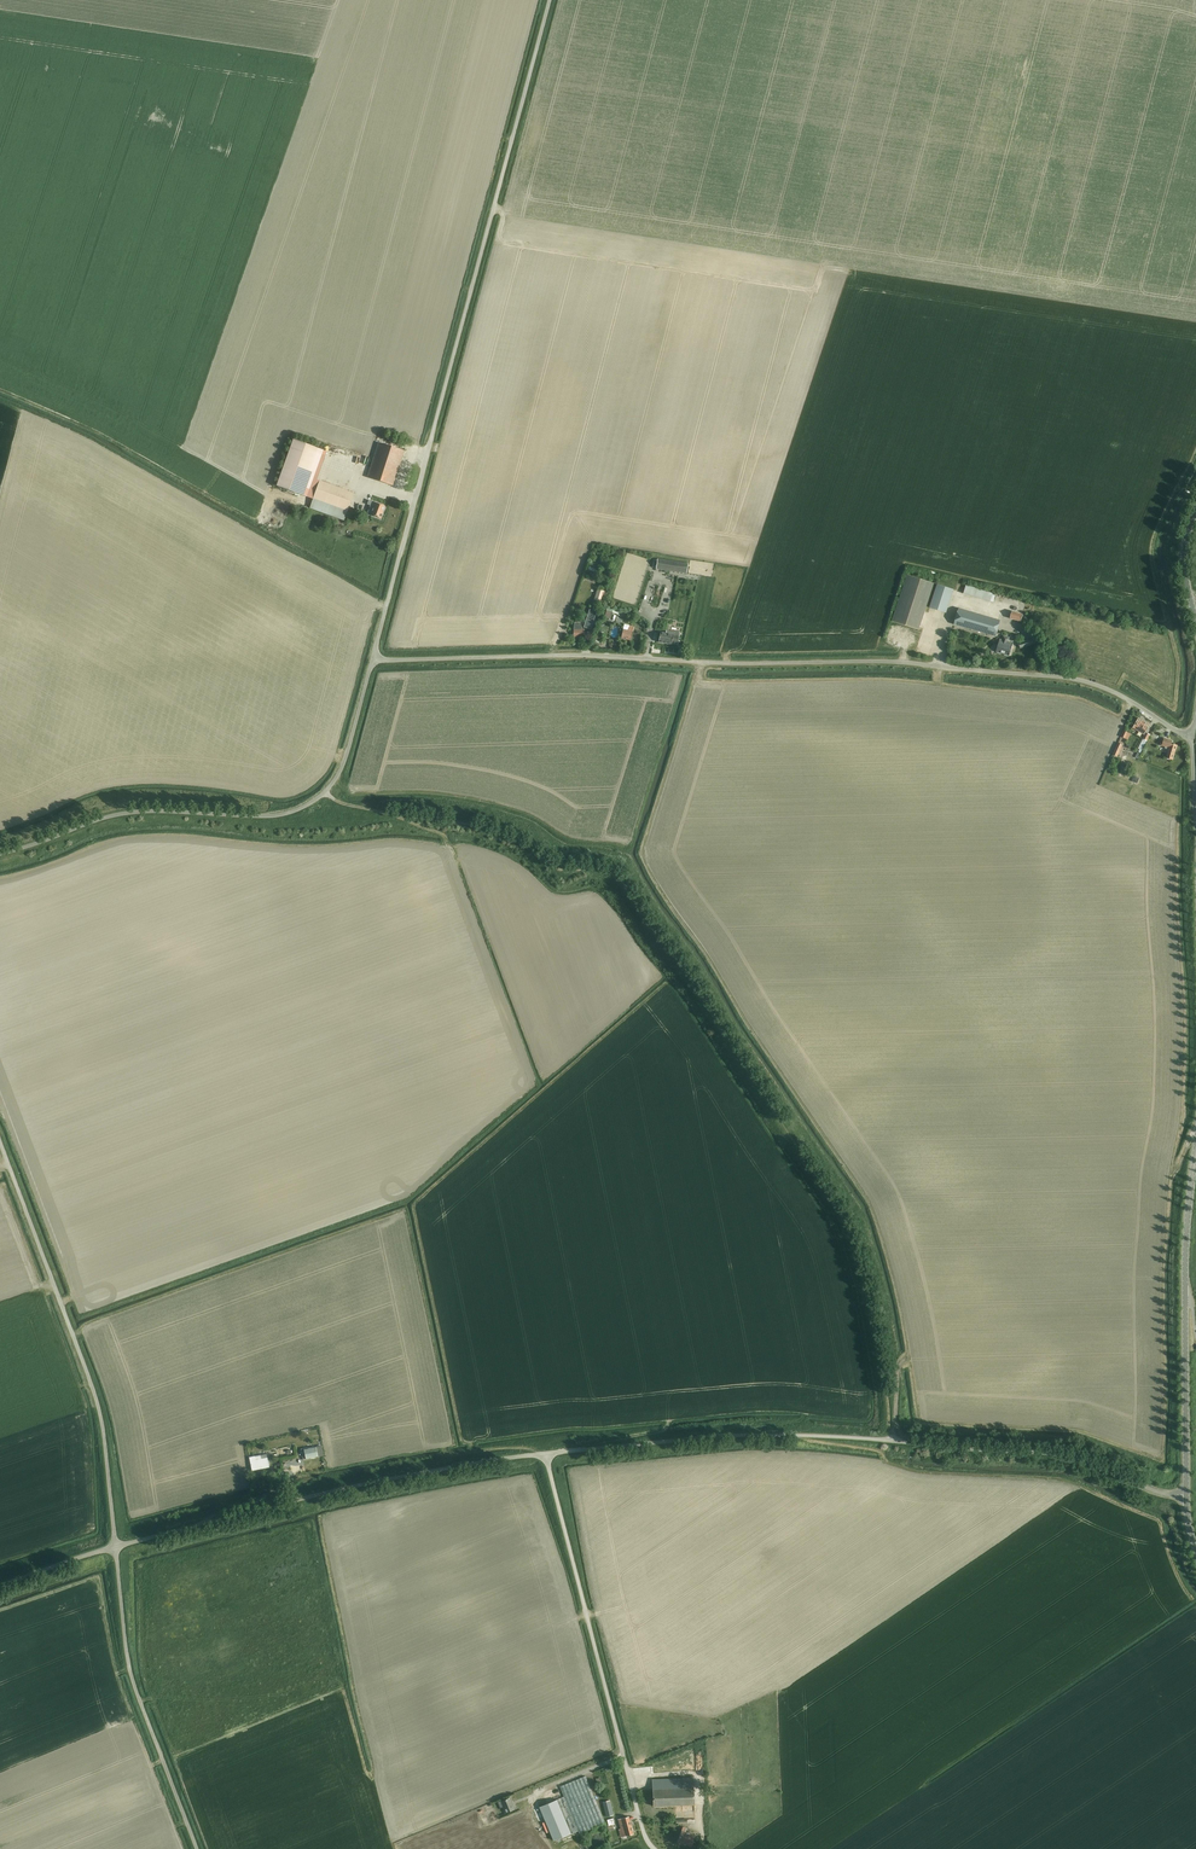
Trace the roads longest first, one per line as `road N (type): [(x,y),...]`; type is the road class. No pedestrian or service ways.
road 1 (unclassified): [(1192,738),(1117,693),(1043,675),(891,662),(373,659)]
road 2 (unclassified): [(373,659),(550,0)]
road 3 (unclassified): [(0,852),(107,812),(298,809),(326,791),(340,768),(373,659)]
road 4 (tertiary): [(114,1547),(330,1491),(545,1453)]
road 5 (unclassified): [(114,1547),(97,1399),(0,1142)]
road 6 (unclassified): [(647,1848),(545,1453)]
road 7 (tertiary): [(1185,1496),(1195,1144)]
road 8 (tertiary): [(545,1453),(739,1435),(893,1440)]
road 9 (unclassified): [(196,1848),(129,1674),(114,1547)]
road 10 (tertiary): [(1185,1496),(1050,1452),(893,1440)]
road 11 (track): [(441,834),(326,791)]
road 12 (tertiary): [(0,1585),(114,1547)]

